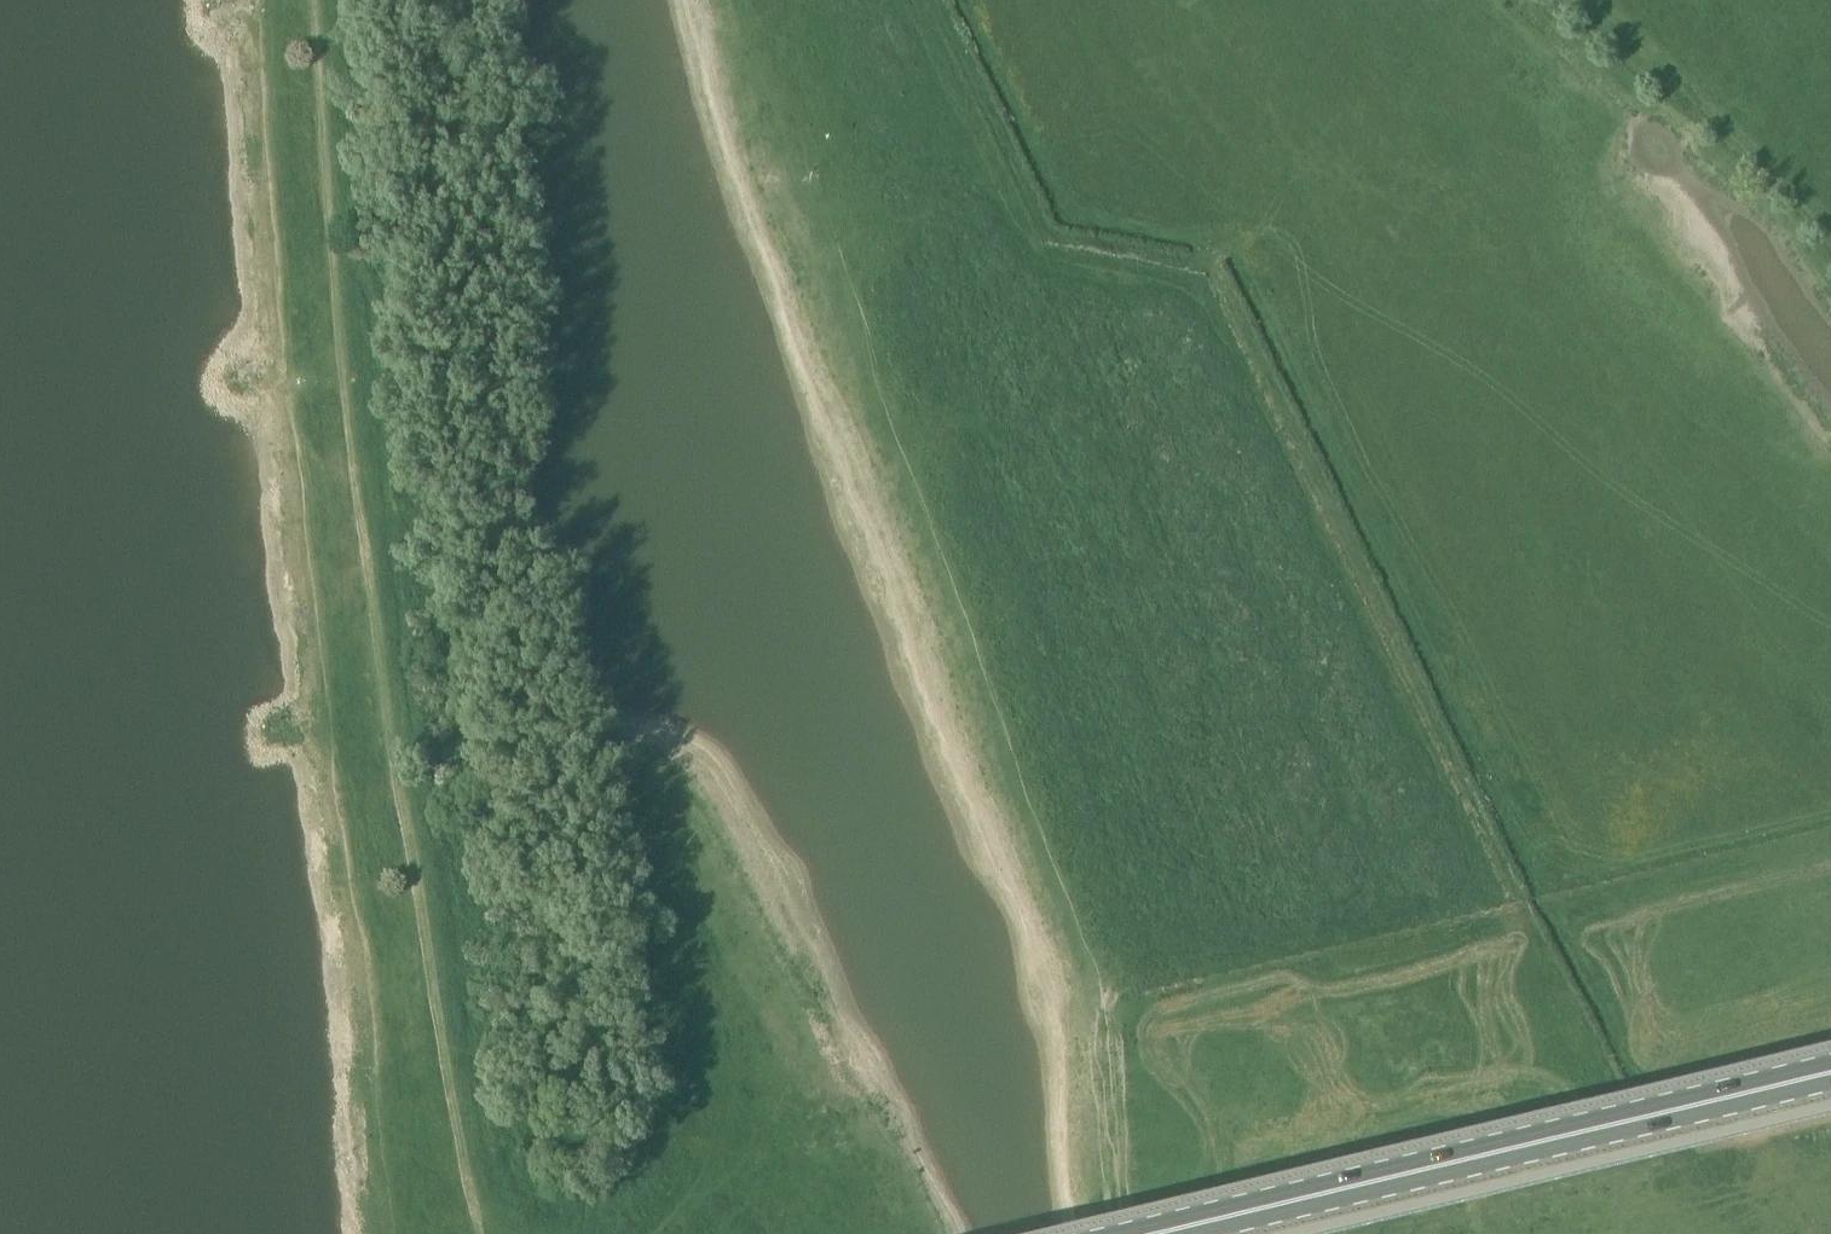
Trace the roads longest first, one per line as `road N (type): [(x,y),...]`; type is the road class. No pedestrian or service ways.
road 1 (primary): [(1219,1233),(1830,1086)]

